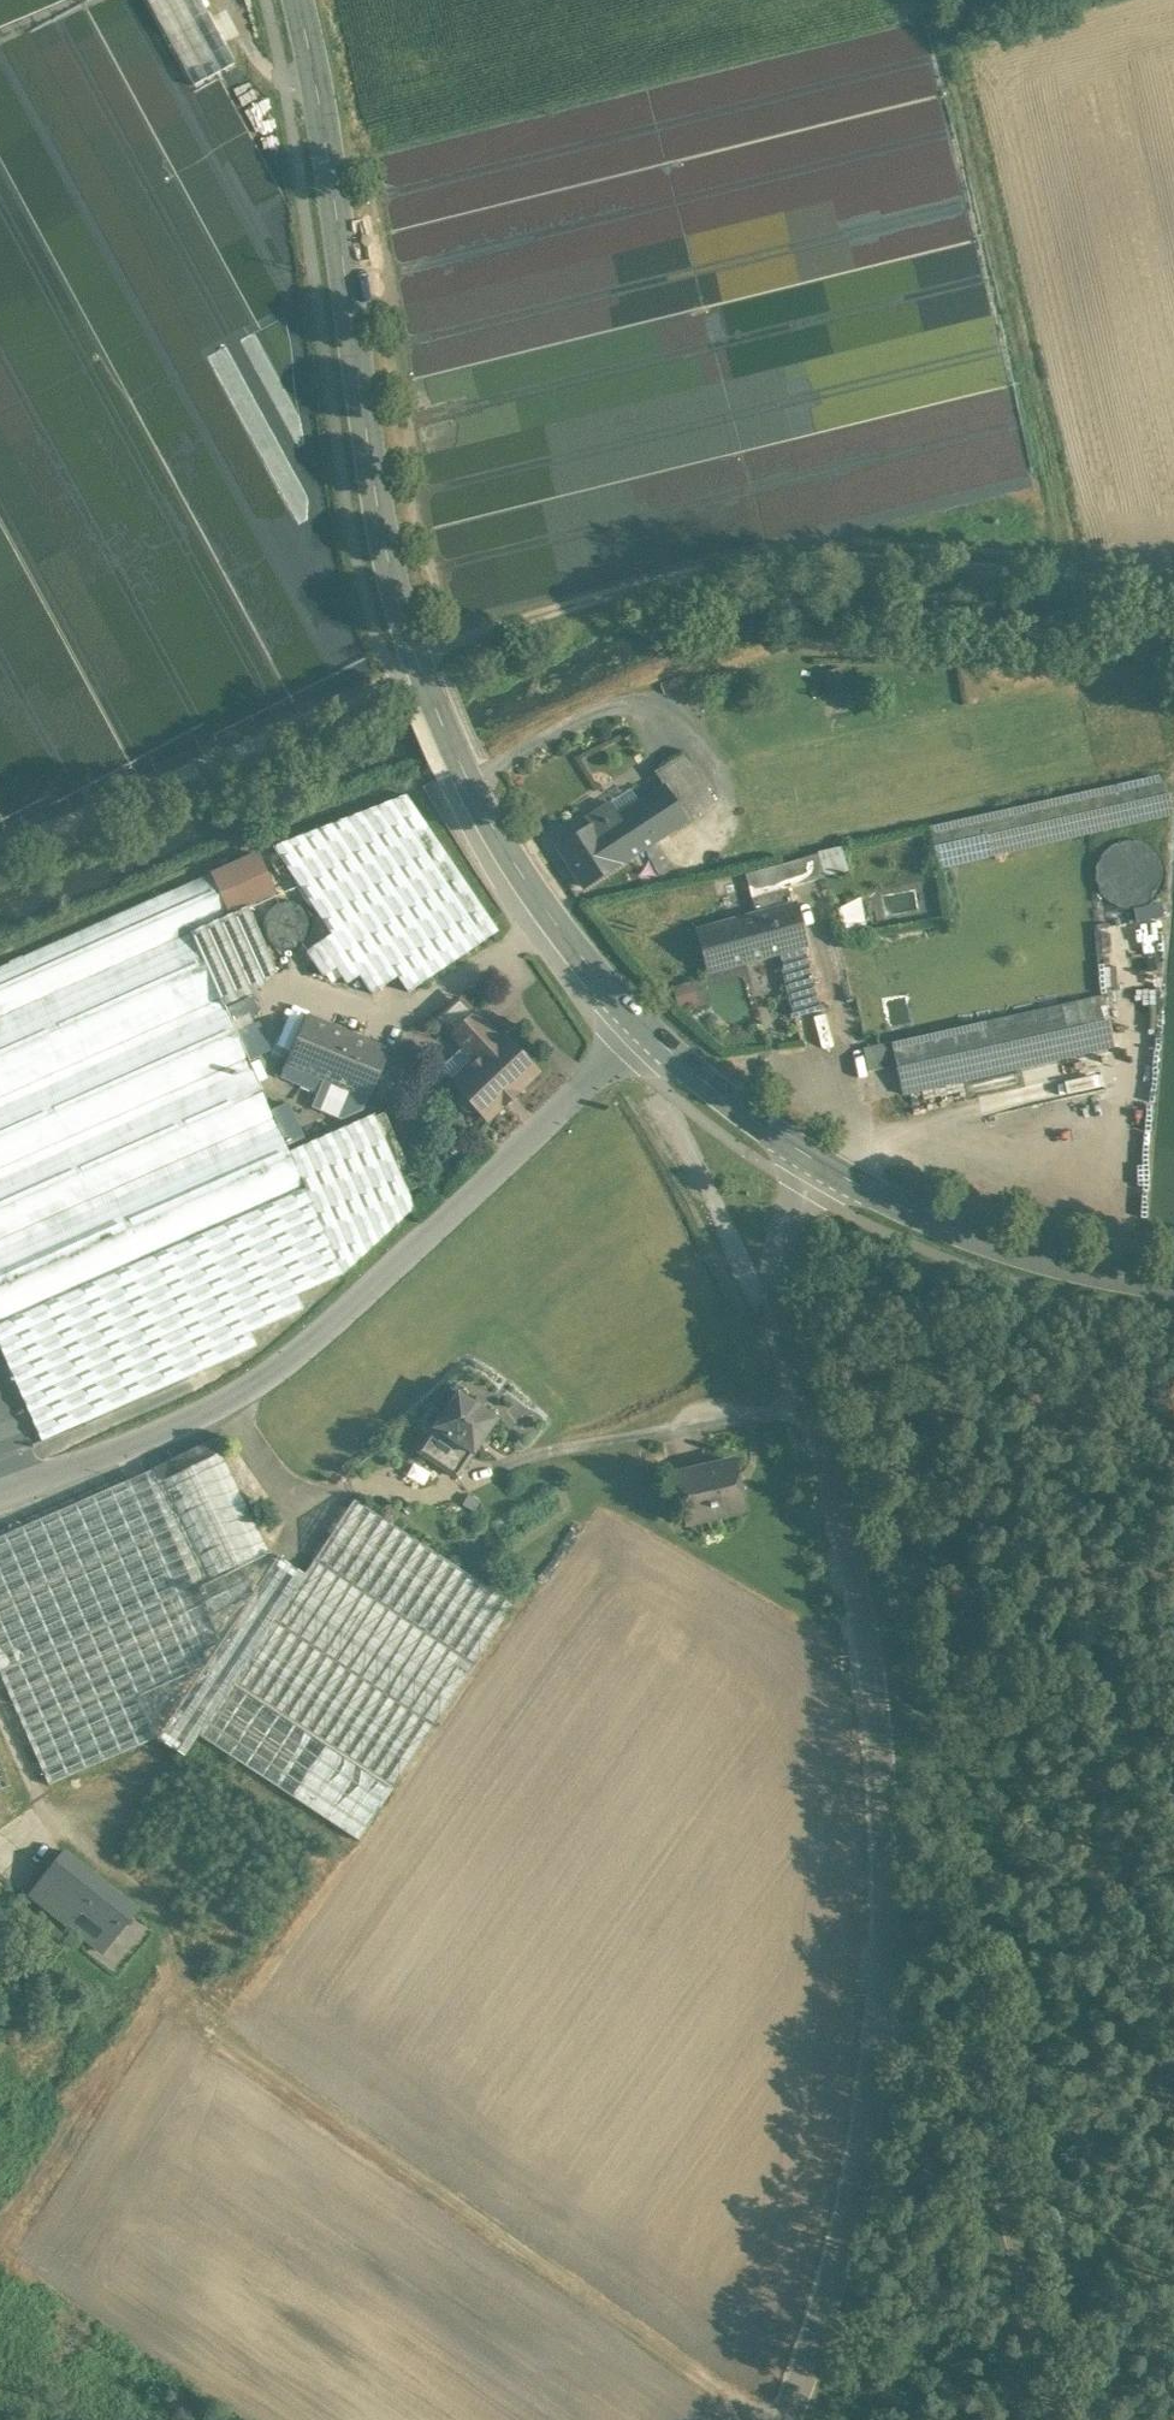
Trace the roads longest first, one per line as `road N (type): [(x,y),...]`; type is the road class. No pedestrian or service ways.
road 1 (secondary): [(648,1035),(548,918),(506,852),(418,660),(376,496),(311,61),(294,0)]
road 2 (unclassified): [(813,1162),(774,1242),(772,1289),(844,1524),(864,1628),(878,1758),(880,1967)]
road 3 (unclassified): [(648,1035),(316,1348),(242,1400),(0,1494)]
road 4 (track): [(1173,586),(791,559),(682,575),(458,639),(418,660)]
road 5 (unclassified): [(880,1967),(1026,2194),(1064,2419)]
road 6 (unclassified): [(793,2419),(841,2317),(880,1967)]
road 7 (track): [(0,847),(396,676)]
road 8 (secondary): [(1173,1283),(926,1217),(813,1162)]
road 9 (secondary): [(813,1162),(648,1035)]

